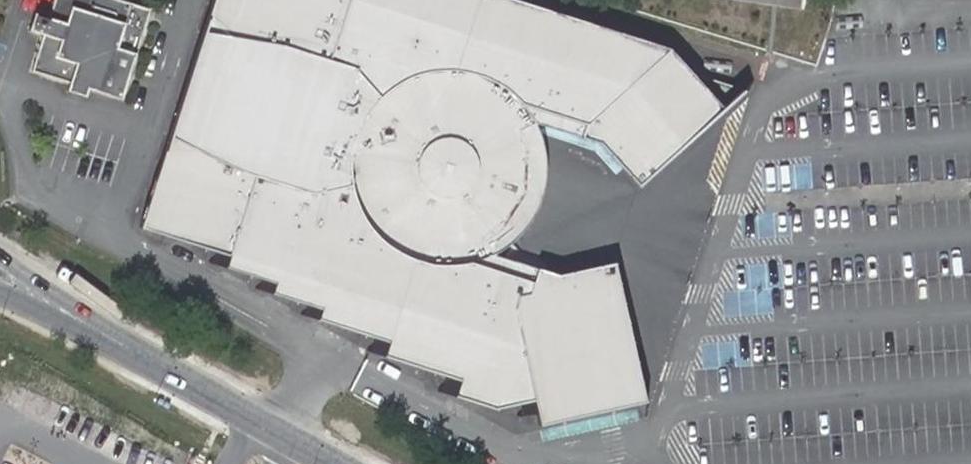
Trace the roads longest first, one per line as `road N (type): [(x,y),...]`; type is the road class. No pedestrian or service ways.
road 1 (unclassified): [(334,463),(0,274)]

